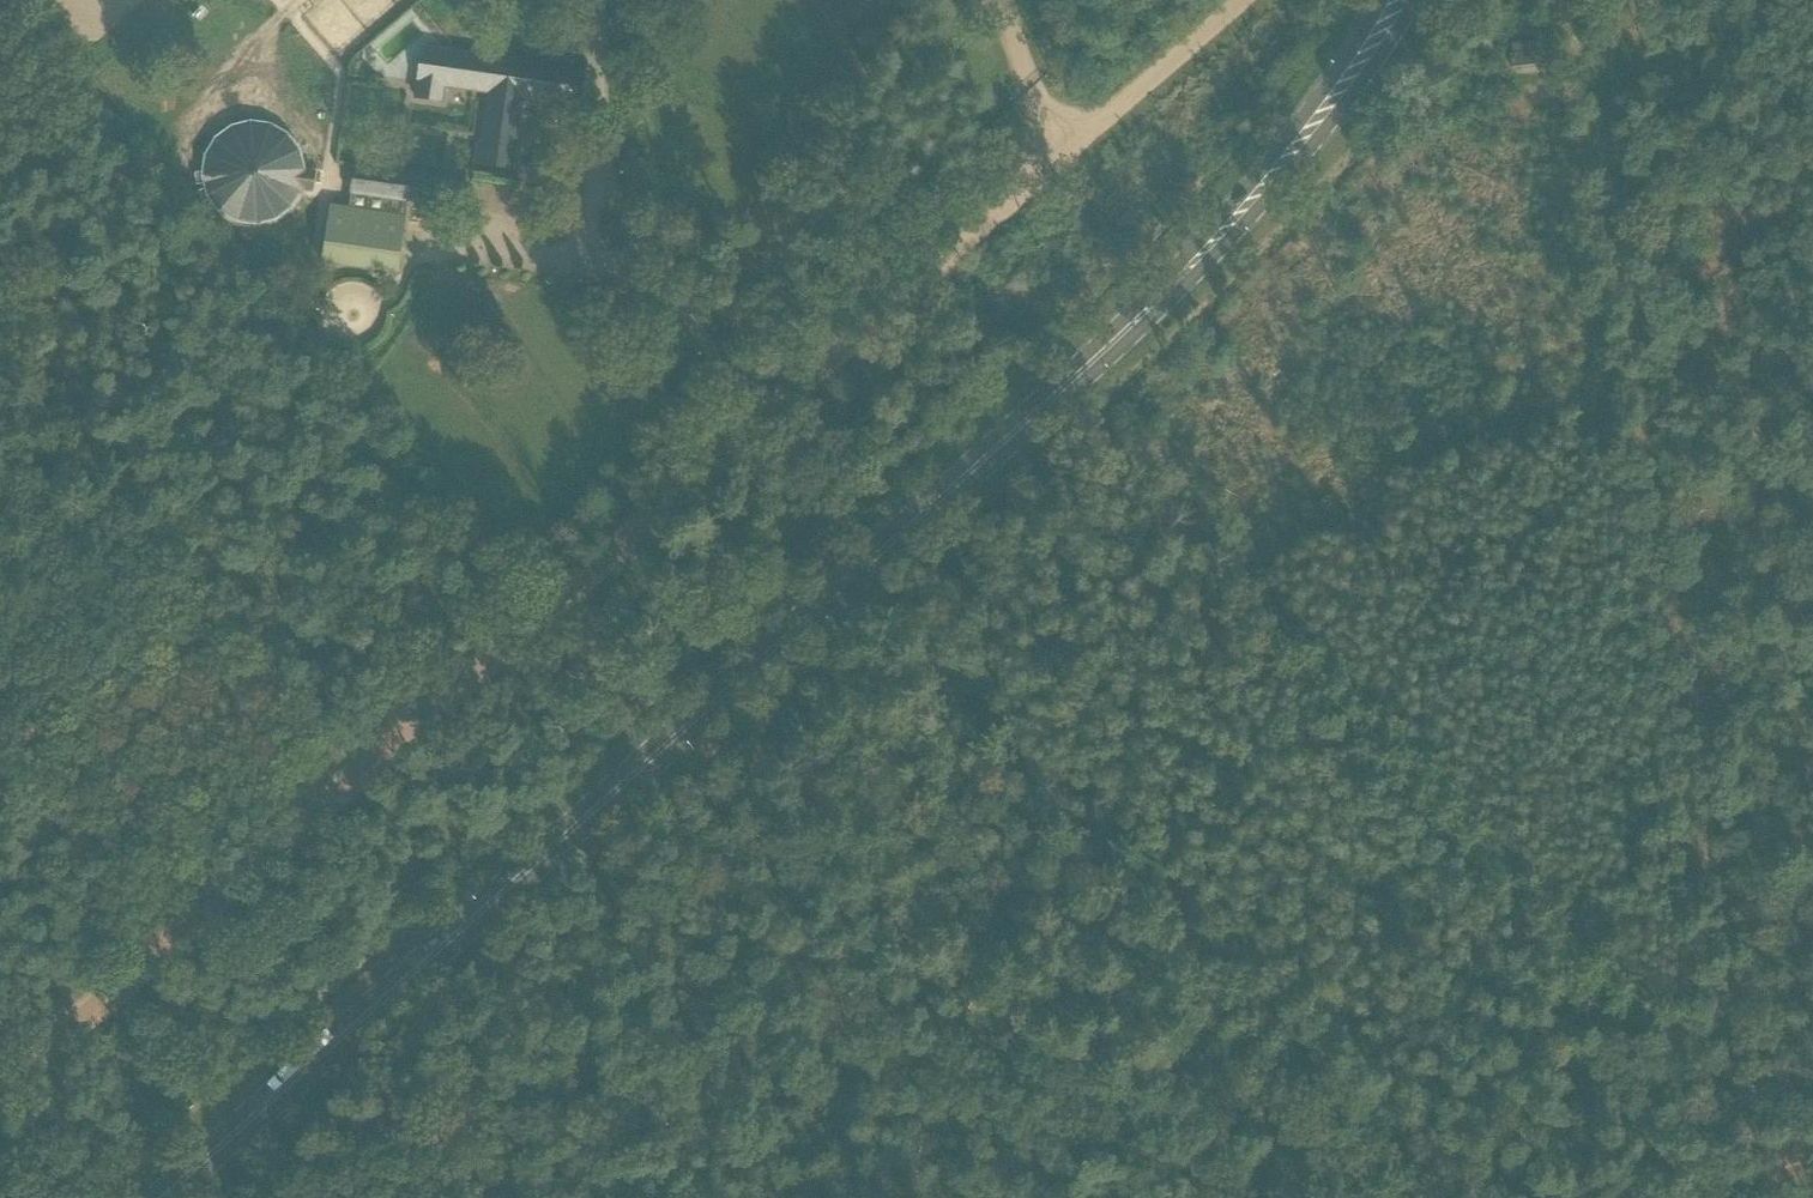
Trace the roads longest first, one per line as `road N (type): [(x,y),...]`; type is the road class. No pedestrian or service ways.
road 1 (secondary): [(163,1197),(1047,397),(1278,170),(1391,0)]
road 2 (track): [(105,997),(1234,0)]
road 3 (track): [(1577,0),(1611,202),(1624,411),(1700,699),(1740,964),(1729,1073),(1761,1197)]
road 4 (track): [(598,0),(602,147)]
road 5 (track): [(0,1091),(105,997)]

